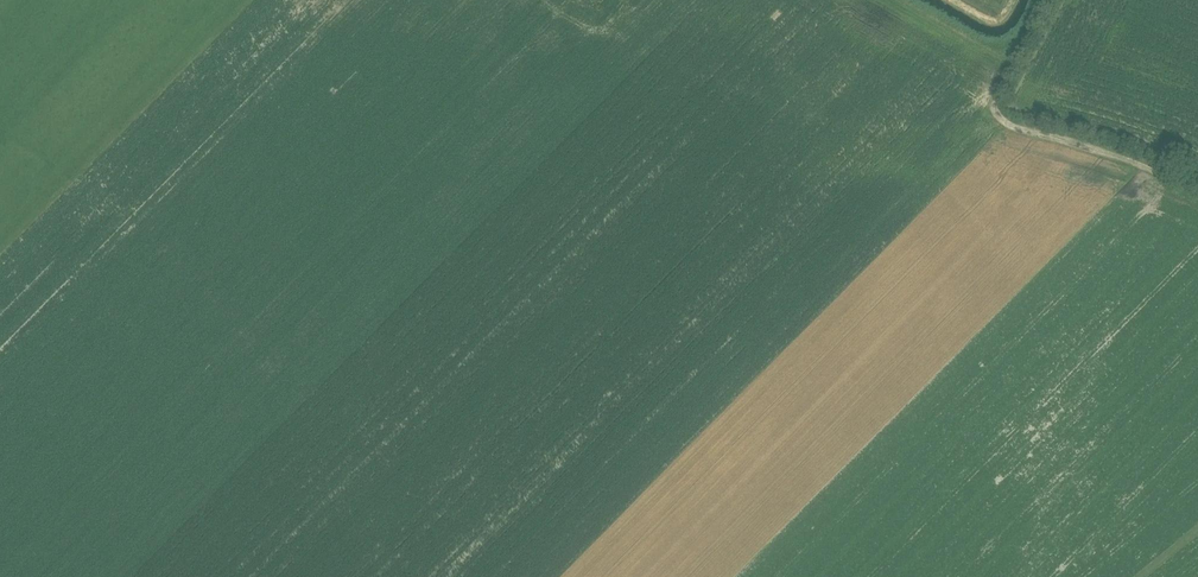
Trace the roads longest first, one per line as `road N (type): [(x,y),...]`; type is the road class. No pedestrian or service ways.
road 1 (track): [(1197,191),(1001,119),(997,93),(1046,0)]

